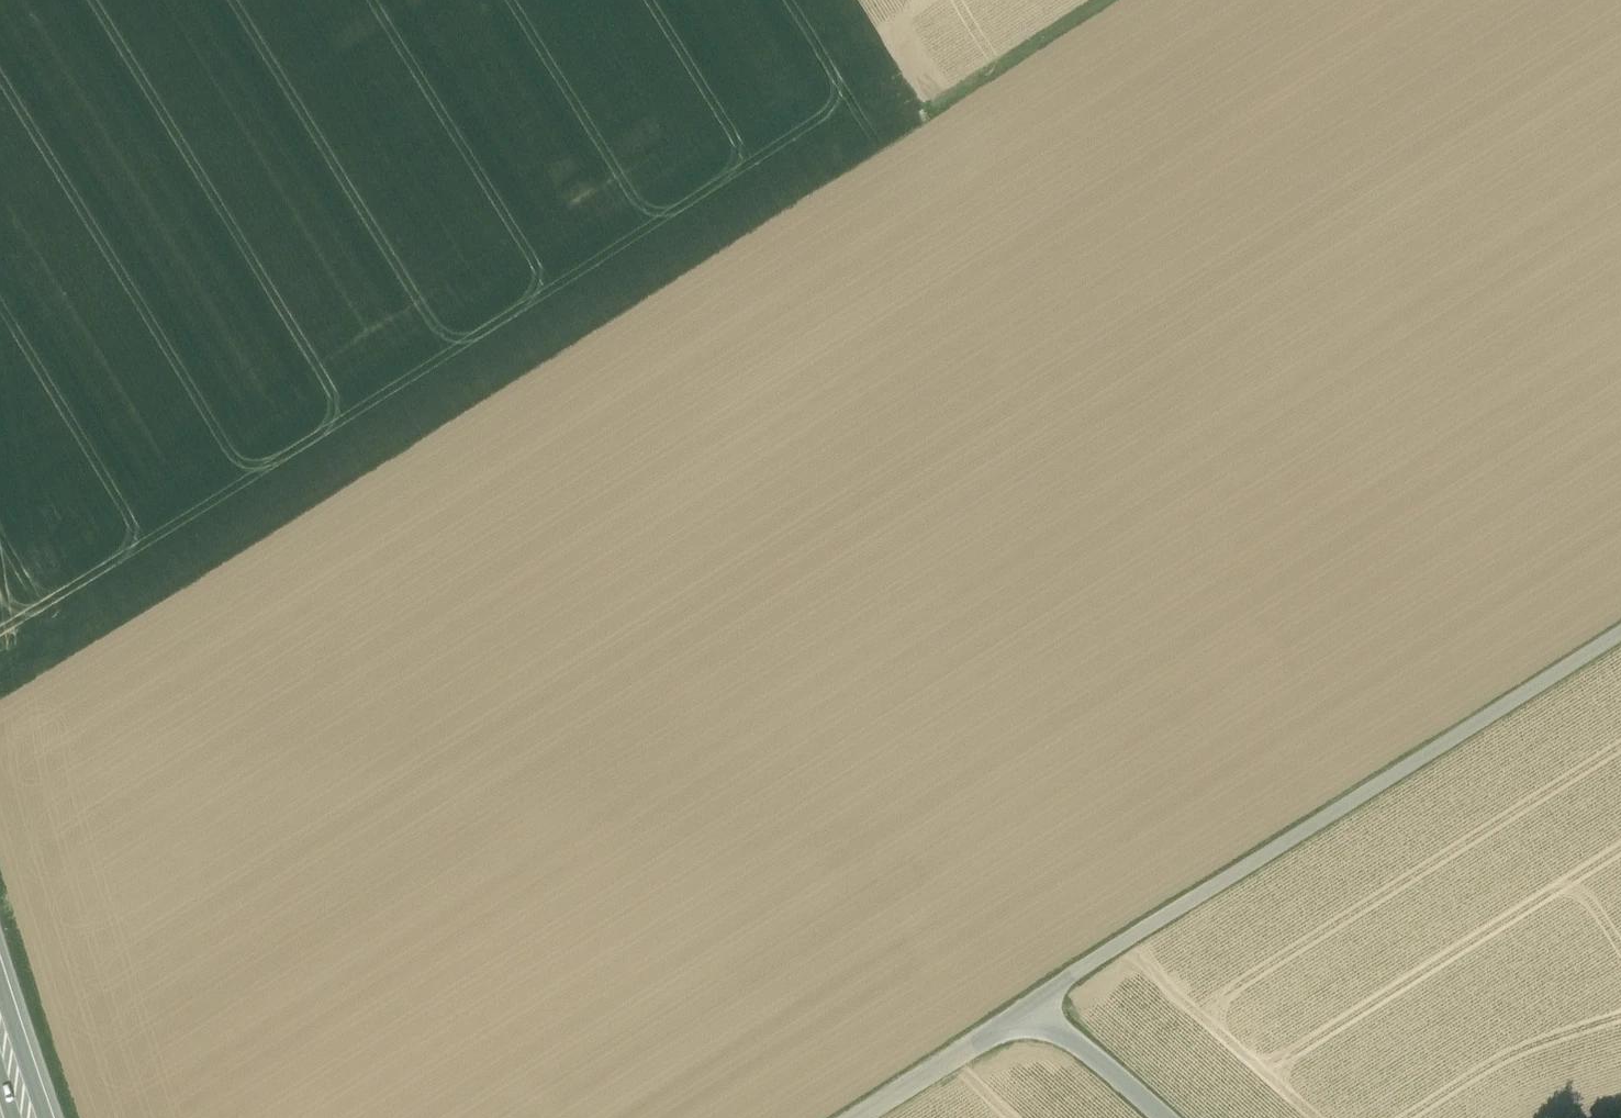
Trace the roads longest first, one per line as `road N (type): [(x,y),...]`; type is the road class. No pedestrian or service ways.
road 1 (unclassified): [(1032,1004),(1620,635)]
road 2 (unclassified): [(851,1117),(1032,1004)]
road 3 (unclassified): [(1032,1004),(1162,1117)]

